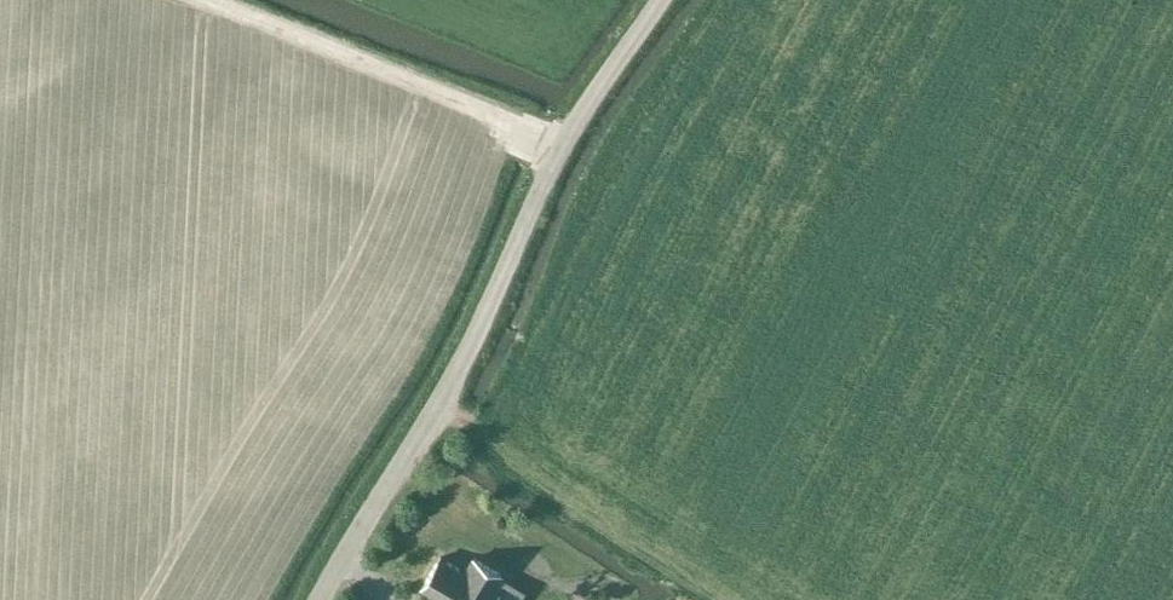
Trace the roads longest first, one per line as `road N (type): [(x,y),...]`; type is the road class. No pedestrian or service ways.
road 1 (tertiary): [(321,599),(465,356),(562,147),(660,0)]

